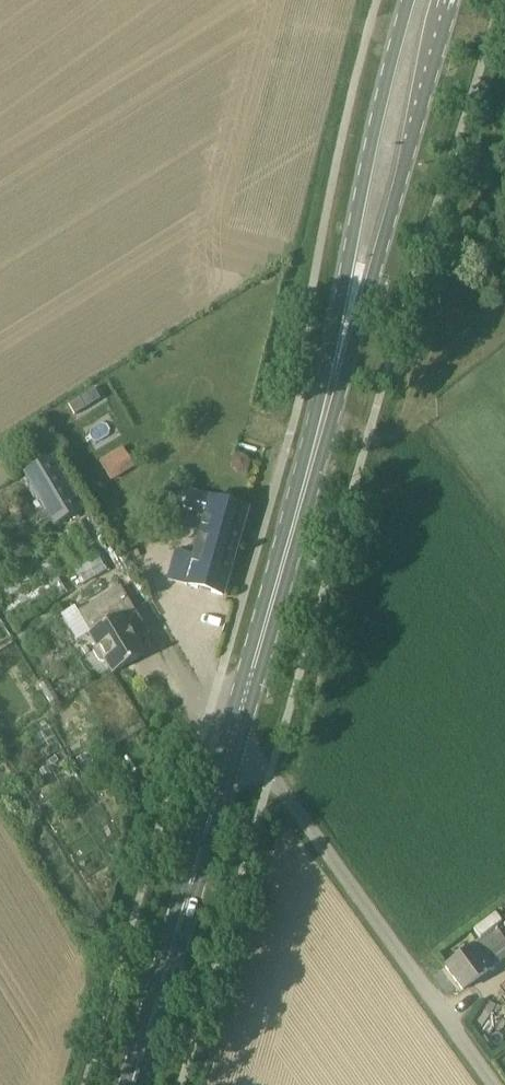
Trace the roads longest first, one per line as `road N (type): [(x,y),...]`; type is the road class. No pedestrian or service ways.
road 1 (primary): [(144,1084),(314,486)]
road 2 (primary): [(314,486),(373,327),(462,0)]
road 3 (primary): [(422,0),(343,321),(314,486)]
road 4 (track): [(500,1084),(242,740)]

